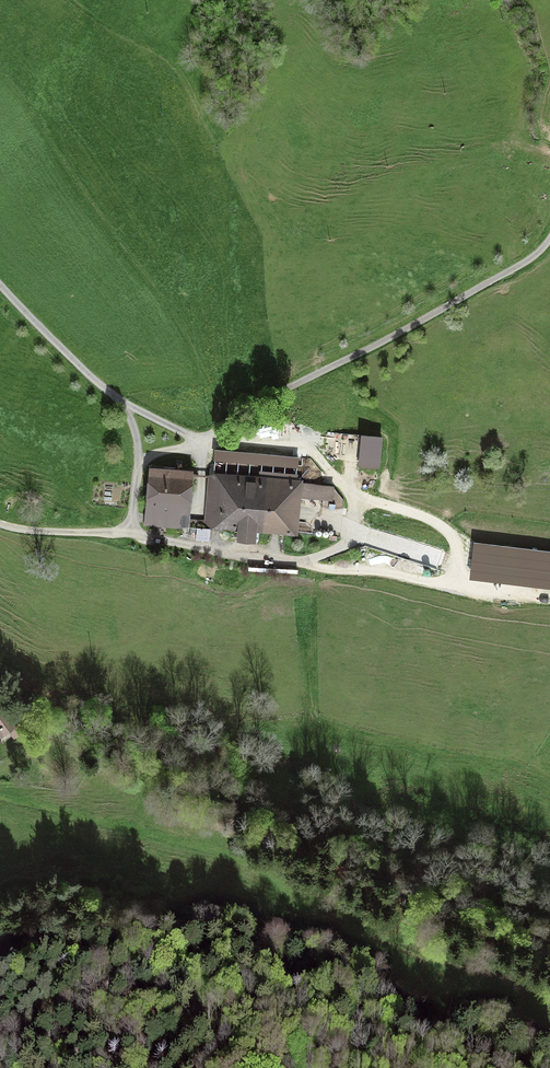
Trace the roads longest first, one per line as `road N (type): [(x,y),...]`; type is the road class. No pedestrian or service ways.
road 1 (track): [(130,535),(313,559),(350,535),(349,494),(314,454),(200,445)]
road 2 (track): [(549,237),(520,266),(200,445)]
road 3 (track): [(313,559),(322,567),(431,582),(444,582),(458,567),(453,534),(349,494)]
road 4 (track): [(139,466),(130,535),(0,524)]
road 5 (track): [(0,285),(75,366),(125,404)]

